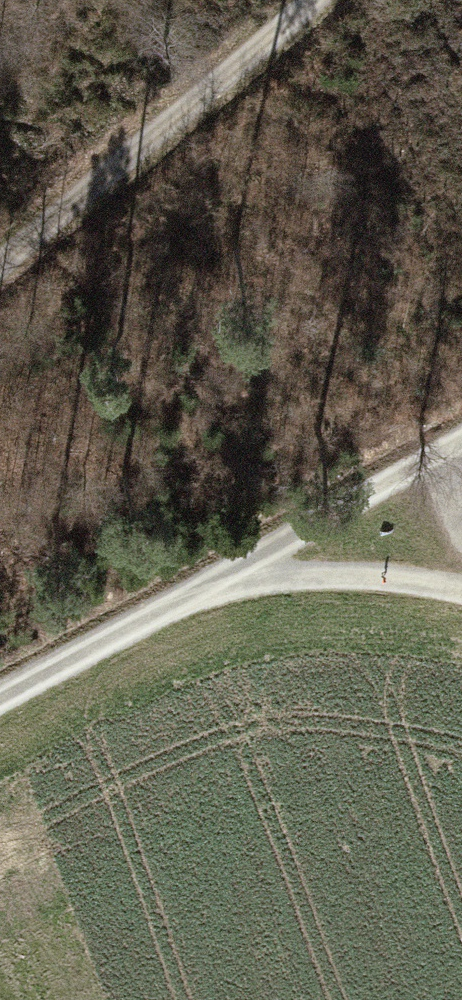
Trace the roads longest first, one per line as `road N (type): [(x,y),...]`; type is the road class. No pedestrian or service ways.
road 1 (track): [(0,267),(308,0)]
road 2 (track): [(461,445),(213,583)]
road 3 (track): [(213,583),(352,574),(461,588)]
road 4 (track): [(0,700),(213,583)]

